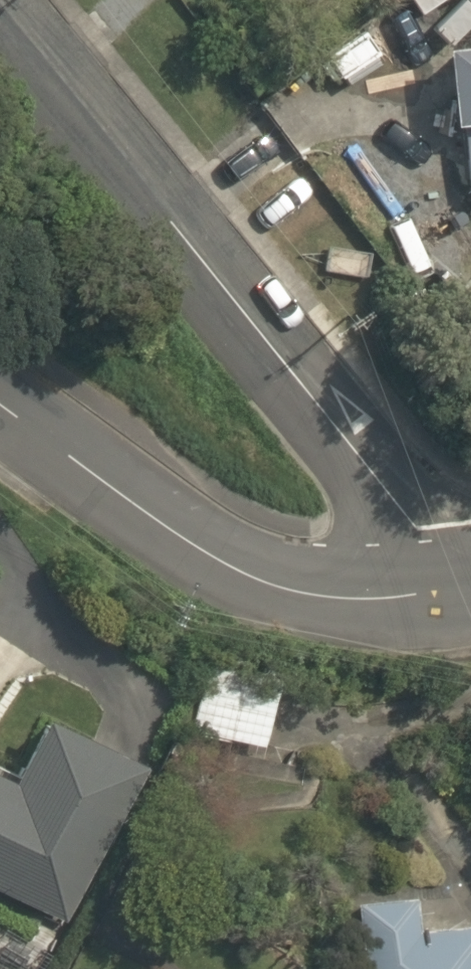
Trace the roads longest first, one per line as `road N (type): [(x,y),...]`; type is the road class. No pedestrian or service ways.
road 1 (residential): [(451,595),(409,521),(0,4)]
road 2 (residential): [(451,595),(315,591),(238,575),(157,535),(0,417)]

